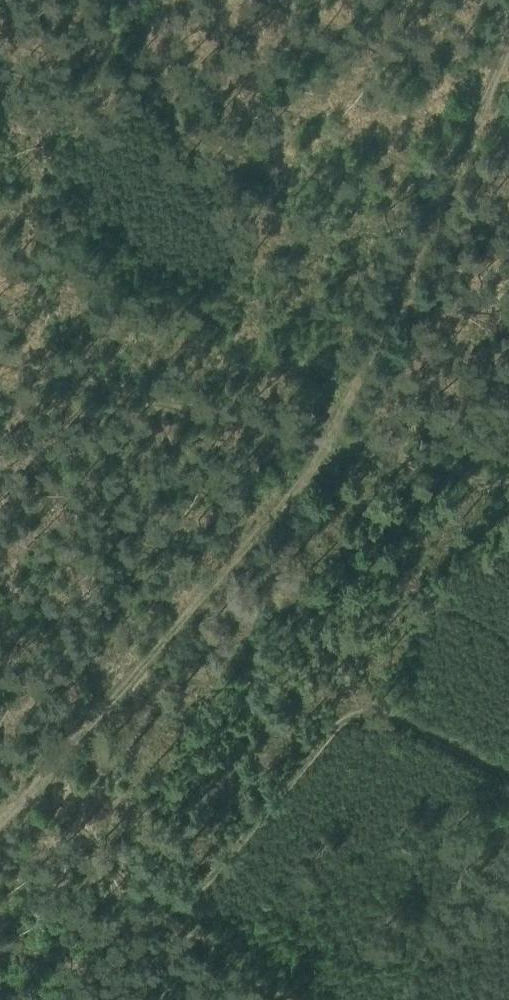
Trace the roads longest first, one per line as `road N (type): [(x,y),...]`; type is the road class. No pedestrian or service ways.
road 1 (track): [(162,918),(16,794),(309,468)]
road 2 (track): [(508,27),(309,468)]
road 3 (track): [(508,790),(362,717),(162,918)]
road 4 (track): [(309,468),(0,372)]
road 5 (track): [(309,468),(508,503)]

